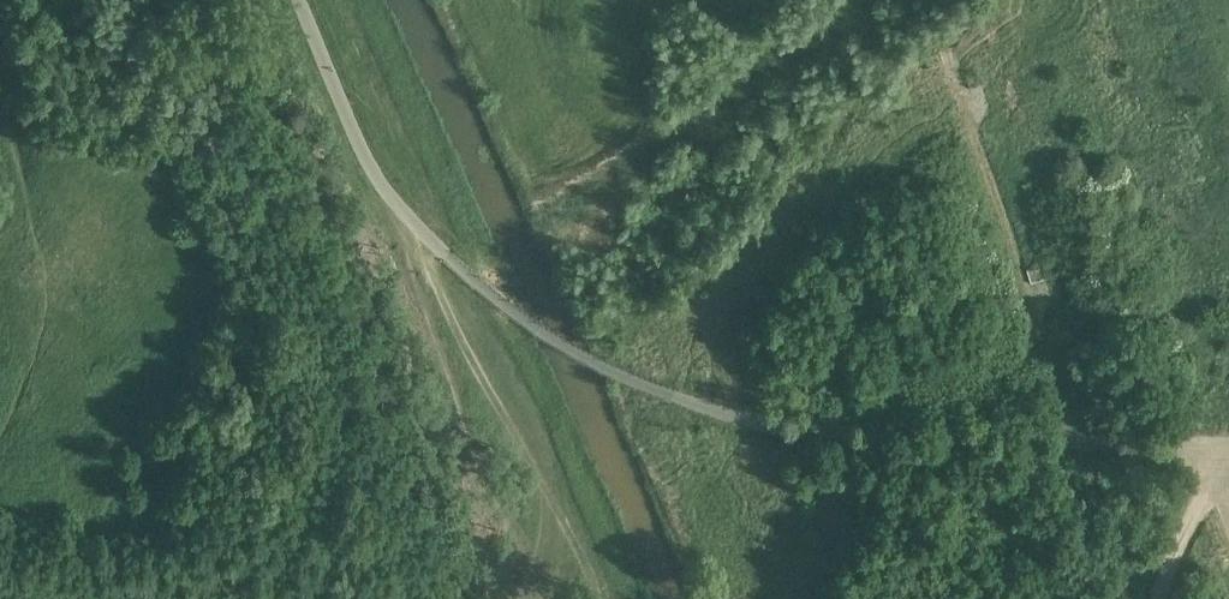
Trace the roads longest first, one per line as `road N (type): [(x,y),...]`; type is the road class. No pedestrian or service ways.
road 1 (track): [(1164,598),(1204,454)]

